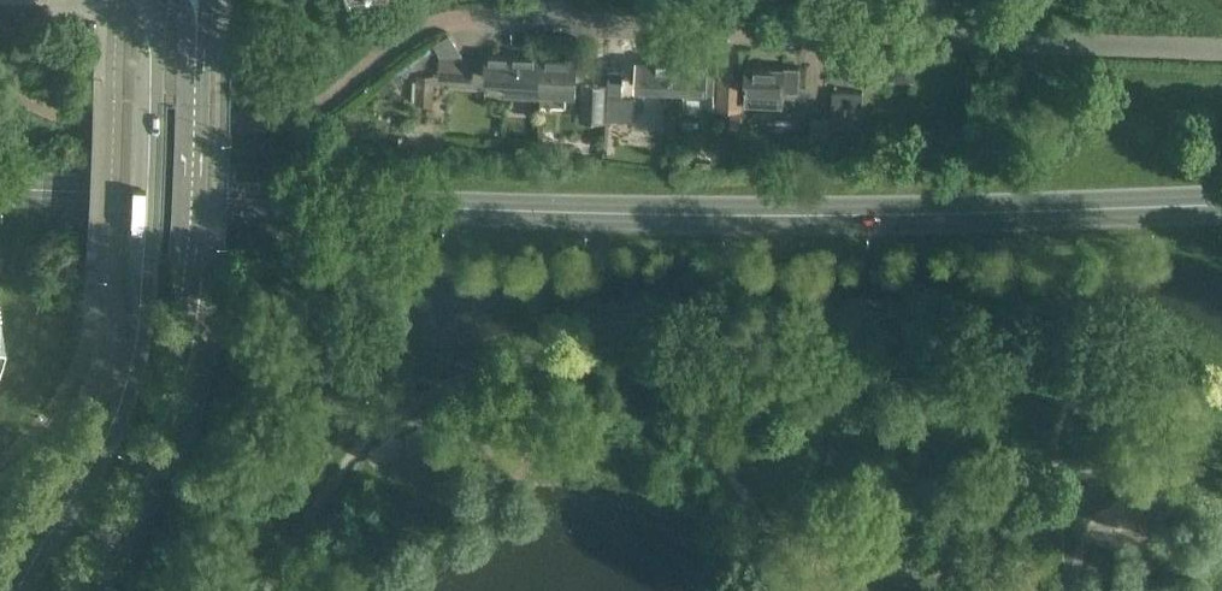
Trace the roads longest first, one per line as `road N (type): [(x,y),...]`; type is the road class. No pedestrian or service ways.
road 1 (tertiary): [(0,190),(816,220),(1221,205)]
road 2 (residential): [(1221,49),(479,14)]
road 3 (tertiary): [(153,0),(147,270),(136,367),(106,441),(18,590)]
road 4 (tertiary): [(70,590),(151,443),(191,326),(200,17)]

